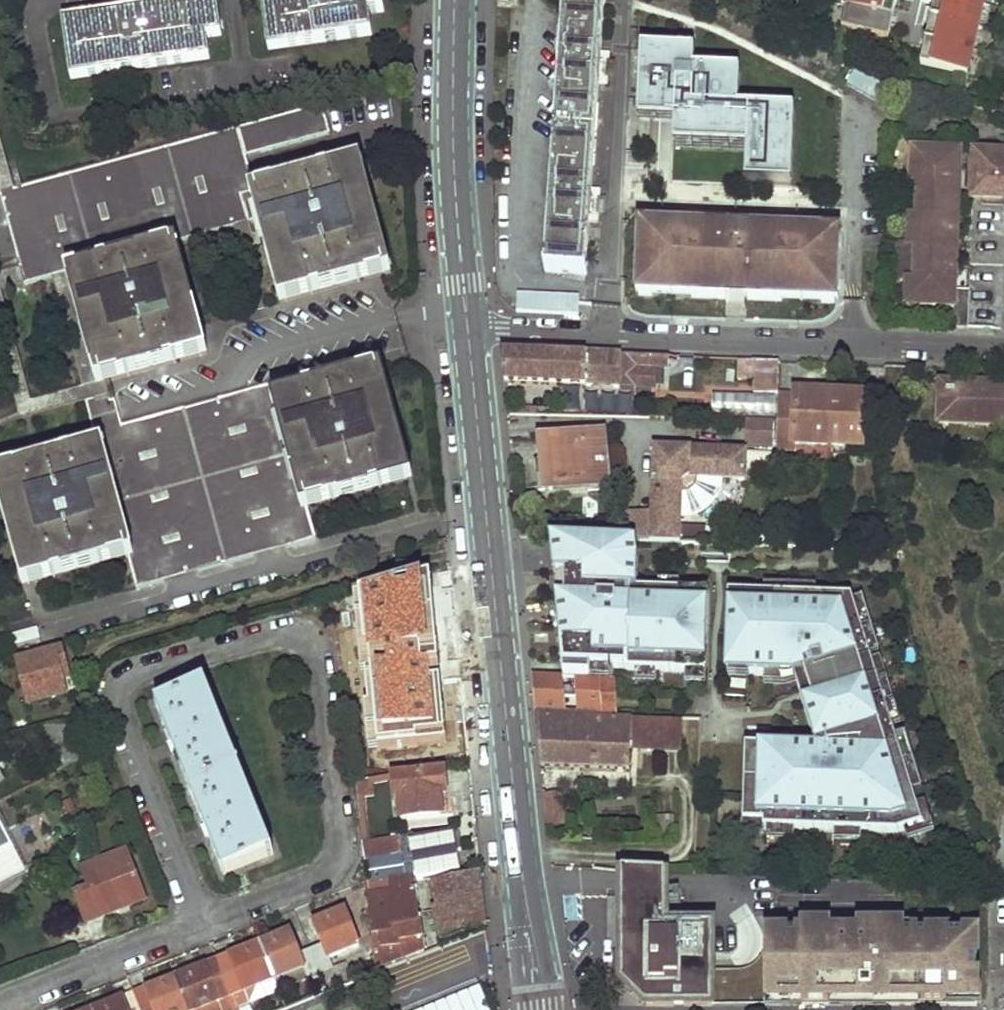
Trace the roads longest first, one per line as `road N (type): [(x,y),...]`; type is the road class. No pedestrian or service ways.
road 1 (residential): [(208,925),(121,710),(142,671),(274,634),(320,648),(342,838),(325,876)]
road 2 (tertiary): [(541,1009),(468,332)]
road 3 (residential): [(468,332),(1003,348)]
road 4 (tertiary): [(468,332),(455,183),(455,0)]
road 5 (residential): [(208,925),(0,1007)]
road 6 (residential): [(325,876),(208,925)]

